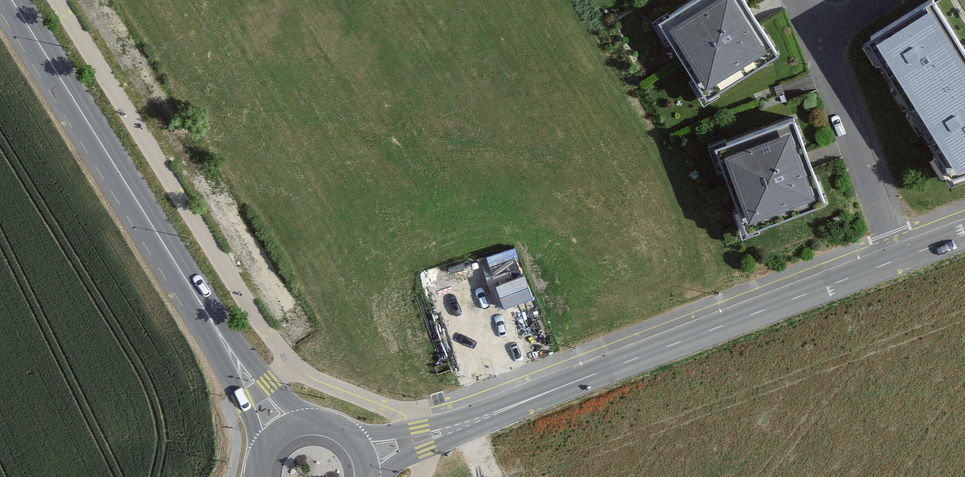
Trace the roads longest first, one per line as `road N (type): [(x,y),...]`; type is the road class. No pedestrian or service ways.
road 1 (residential): [(894,261),(365,457)]
road 2 (tertiary): [(283,431),(11,0)]
road 3 (residential): [(894,261),(818,40)]

